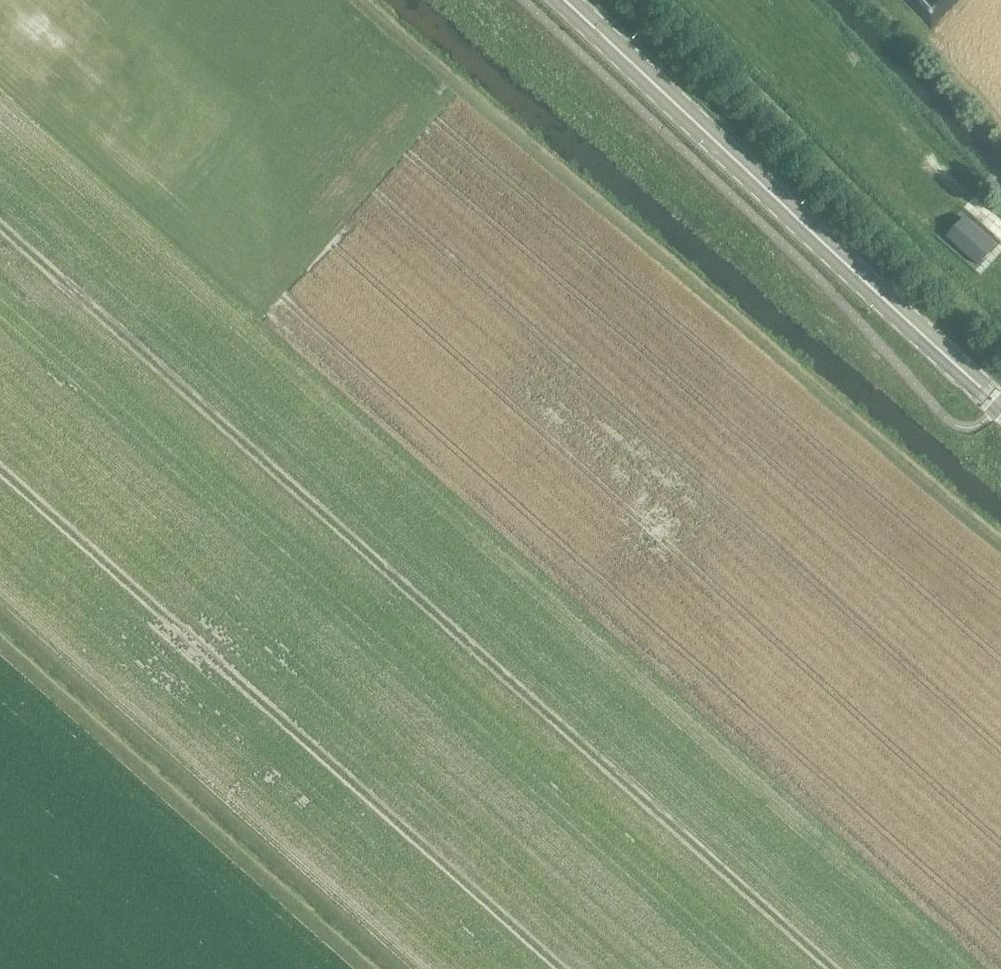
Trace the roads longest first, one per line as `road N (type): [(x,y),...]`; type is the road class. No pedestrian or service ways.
road 1 (secondary): [(1000,403),(562,0)]

